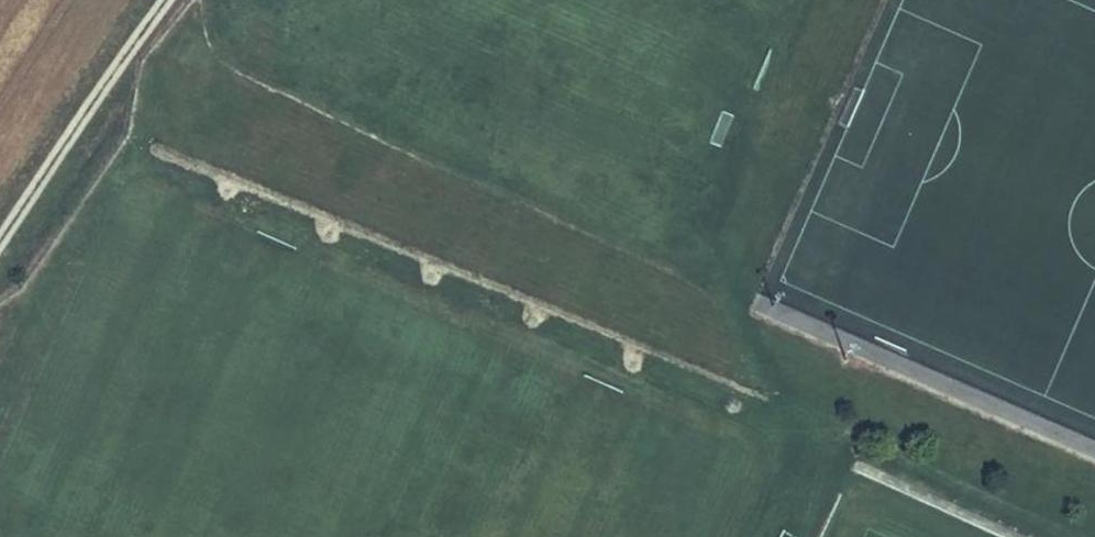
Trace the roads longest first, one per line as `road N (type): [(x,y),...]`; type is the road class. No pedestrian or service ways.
road 1 (track): [(0,251),(175,0)]

